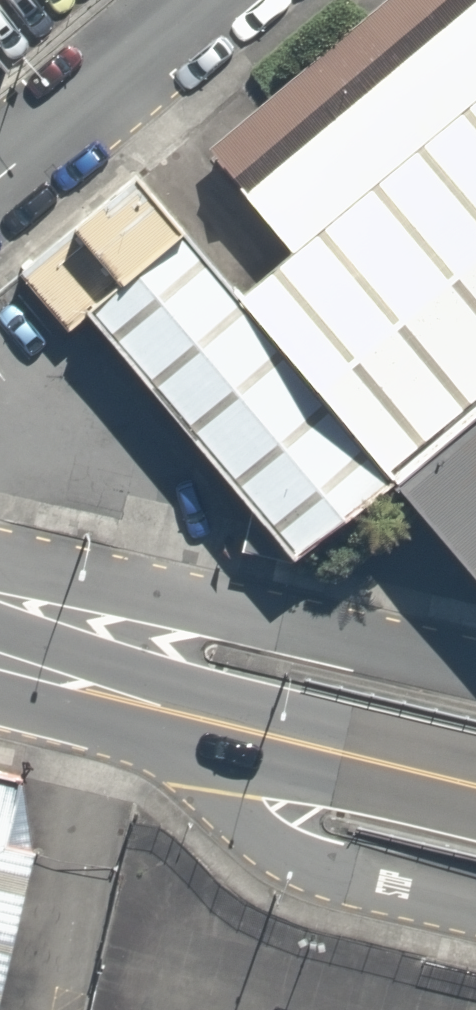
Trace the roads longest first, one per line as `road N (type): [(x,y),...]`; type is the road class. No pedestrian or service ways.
road 1 (secondary): [(0,575),(475,679)]
road 2 (secondary): [(475,912),(310,869),(230,808),(154,708)]
road 3 (secondary): [(154,708),(475,785)]
road 4 (residential): [(0,179),(213,0)]
road 5 (secondary): [(0,664),(154,708)]

